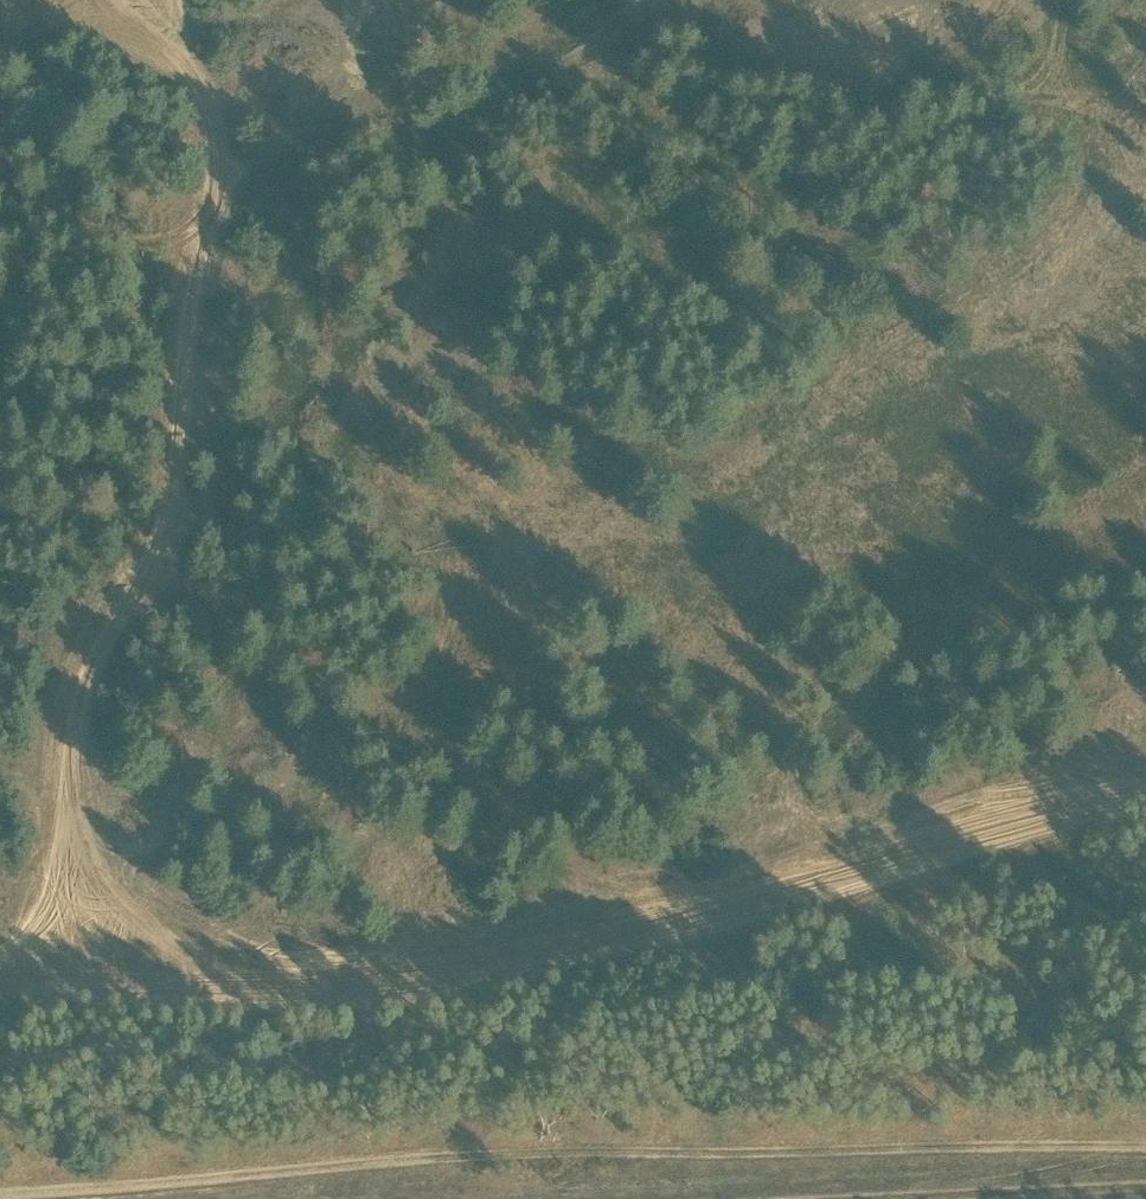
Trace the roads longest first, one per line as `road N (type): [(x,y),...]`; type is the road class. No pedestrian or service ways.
road 1 (track): [(0,961),(64,944),(241,983),(472,954),(1145,795)]
road 2 (track): [(0,1188),(641,1145),(802,1152),(1145,1145)]
road 3 (track): [(64,944),(88,854),(77,757),(97,645),(173,553),(197,439),(193,344),(219,183),(212,94),(118,18),(110,0)]

